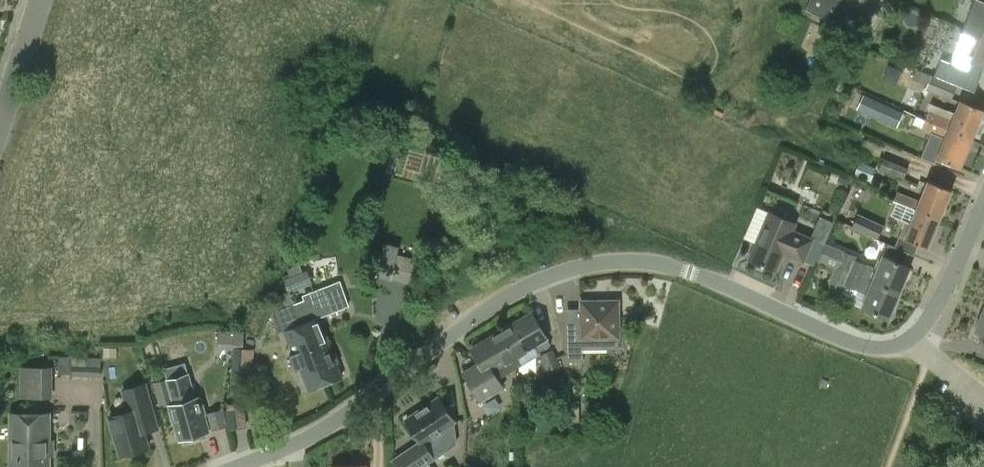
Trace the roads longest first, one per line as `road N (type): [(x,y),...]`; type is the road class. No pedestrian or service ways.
road 1 (residential): [(983,212),(930,351),(914,361),(872,357),(778,305),(695,274),(615,271),(552,285),(500,313),(310,449),(261,466)]
road 2 (residential): [(0,122),(40,0)]

